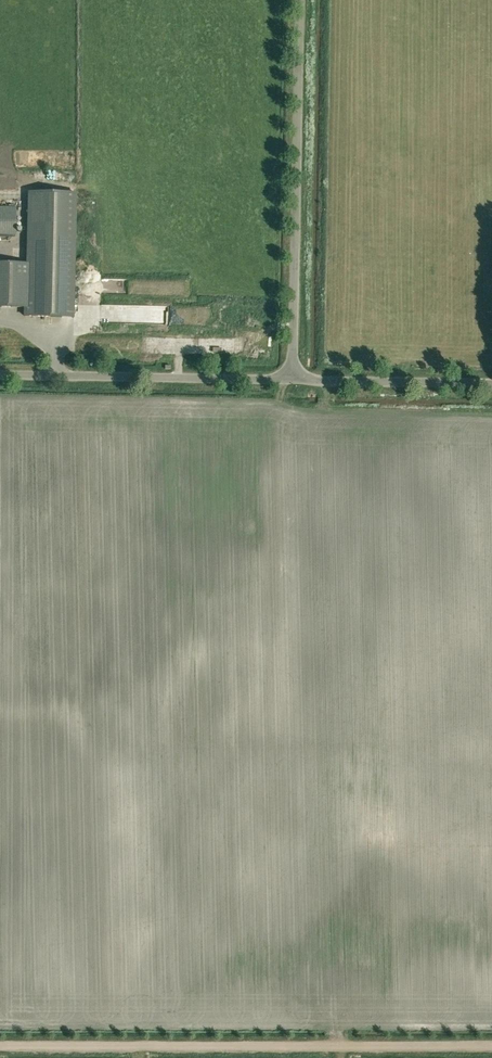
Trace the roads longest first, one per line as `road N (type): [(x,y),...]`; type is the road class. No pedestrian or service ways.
road 1 (track): [(0,1044),(491,1044)]
road 2 (unclassified): [(292,380),(301,0)]
road 3 (unclassified): [(292,380),(0,375)]
road 4 (unclassified): [(491,383),(292,380)]

